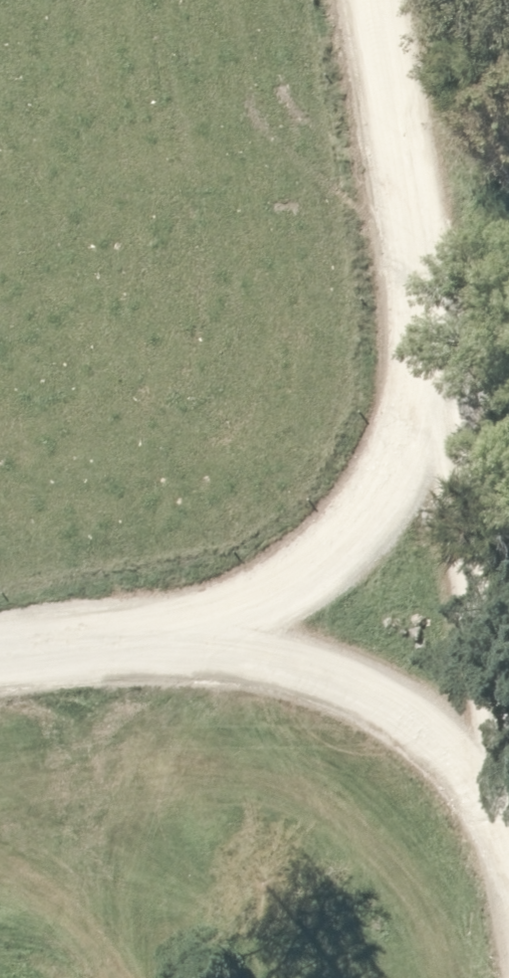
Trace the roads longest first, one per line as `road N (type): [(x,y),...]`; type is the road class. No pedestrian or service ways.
road 1 (unclassified): [(456,397),(354,526),(259,597),(179,620),(0,650)]
road 2 (unclassified): [(508,809),(456,397)]
road 3 (unclassified): [(456,397),(393,0)]

